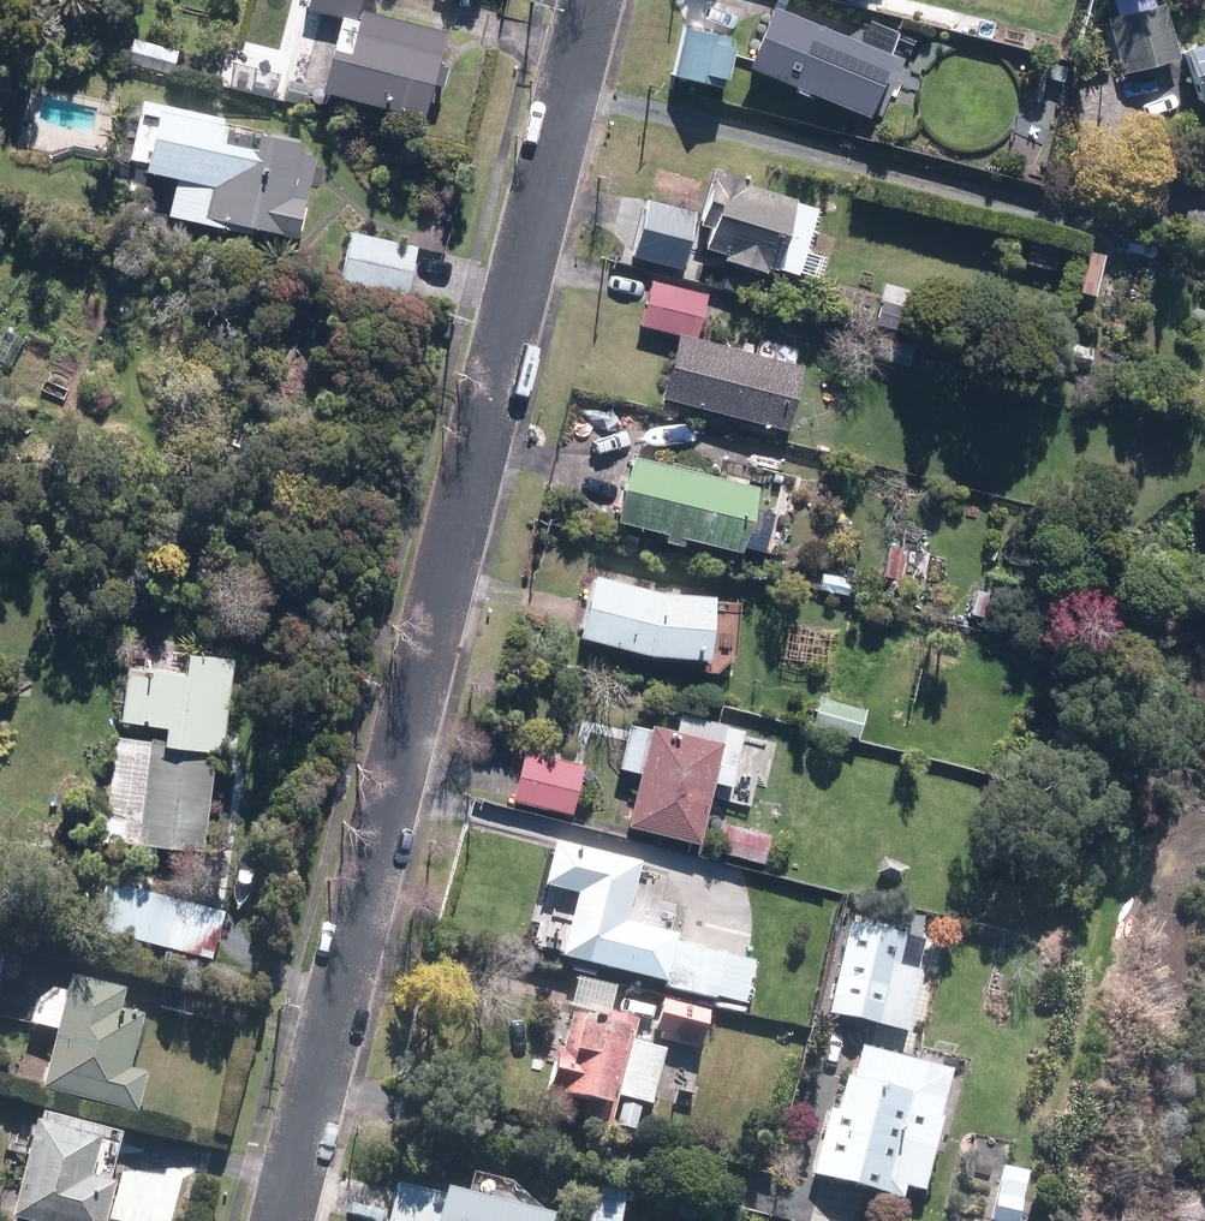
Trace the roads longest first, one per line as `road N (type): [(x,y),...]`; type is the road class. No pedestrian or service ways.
road 1 (residential): [(281,1220),(591,0)]

